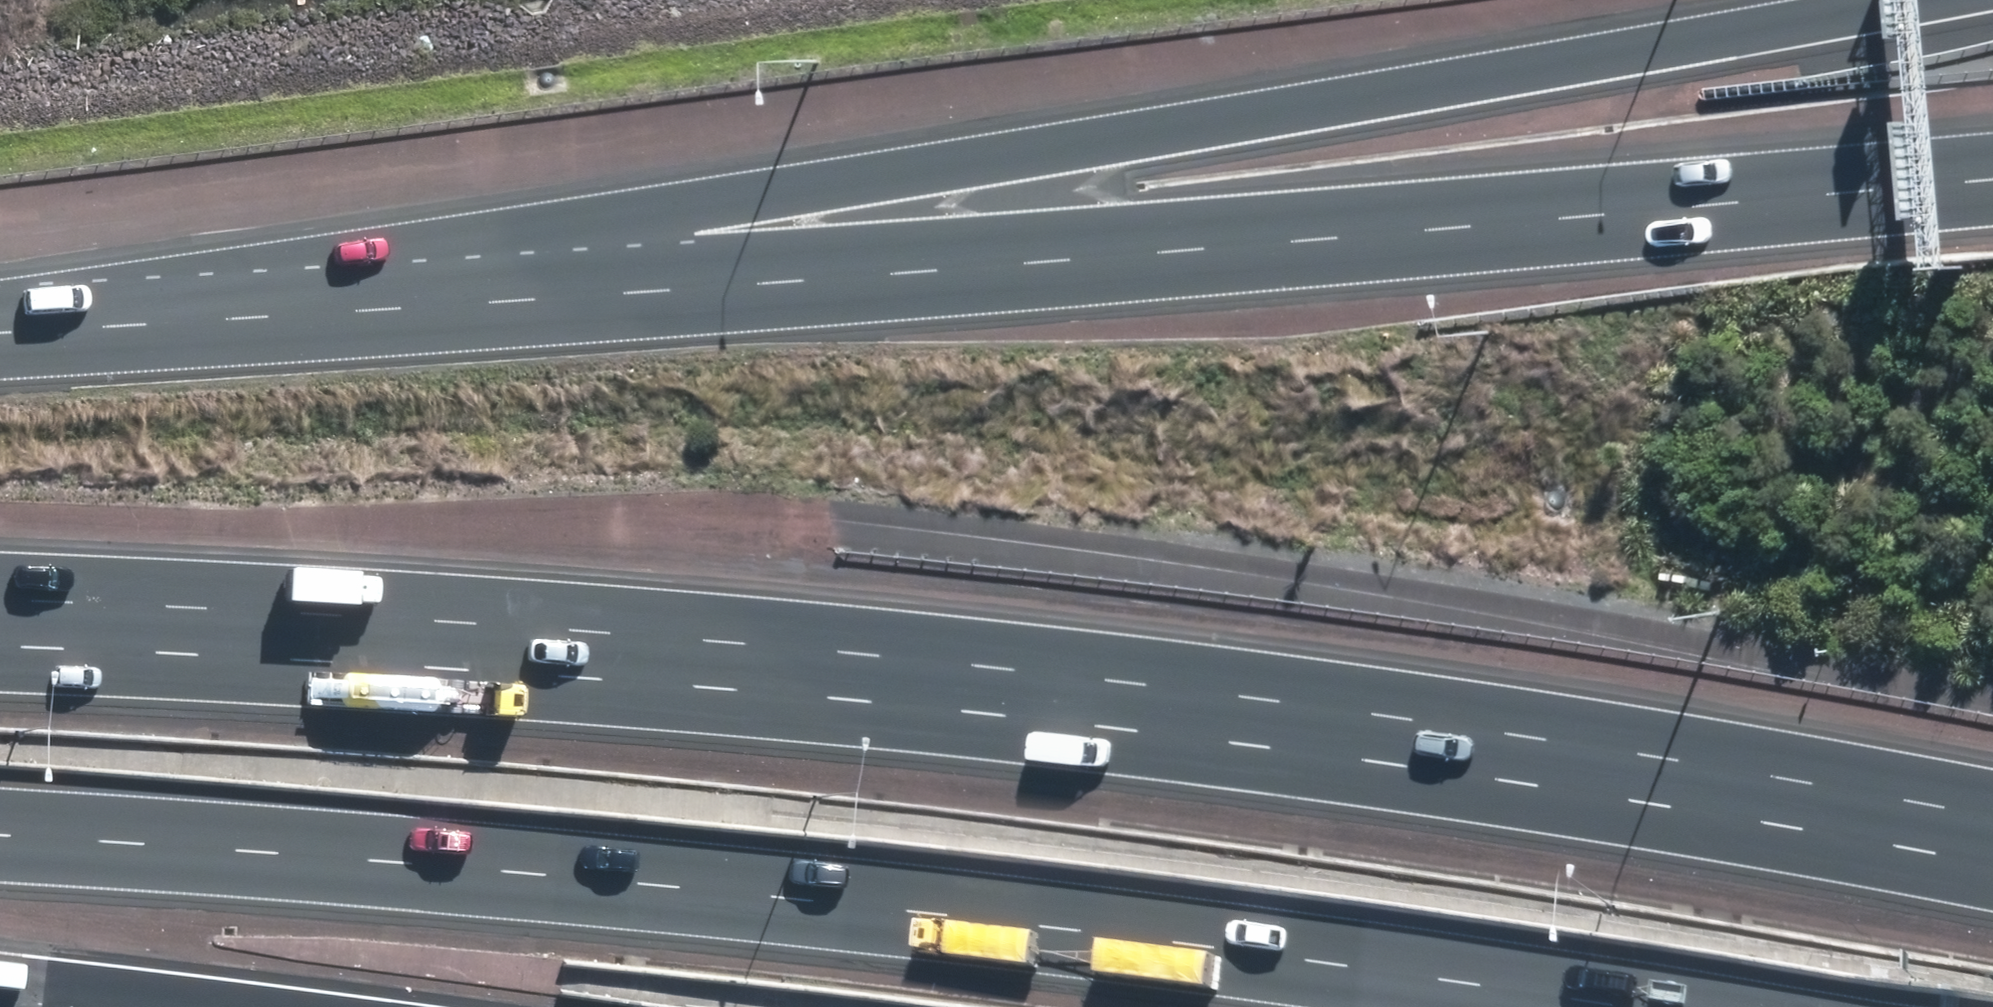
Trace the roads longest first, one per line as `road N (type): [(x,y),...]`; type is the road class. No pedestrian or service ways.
road 1 (motorway): [(0,643),(708,688),(1112,731),(1655,801),(1992,864)]
road 2 (motorway): [(42,336),(1992,173)]
road 3 (motorway): [(42,336),(1944,0)]
road 4 (motorway): [(1671,1006),(1277,940),(0,823)]

